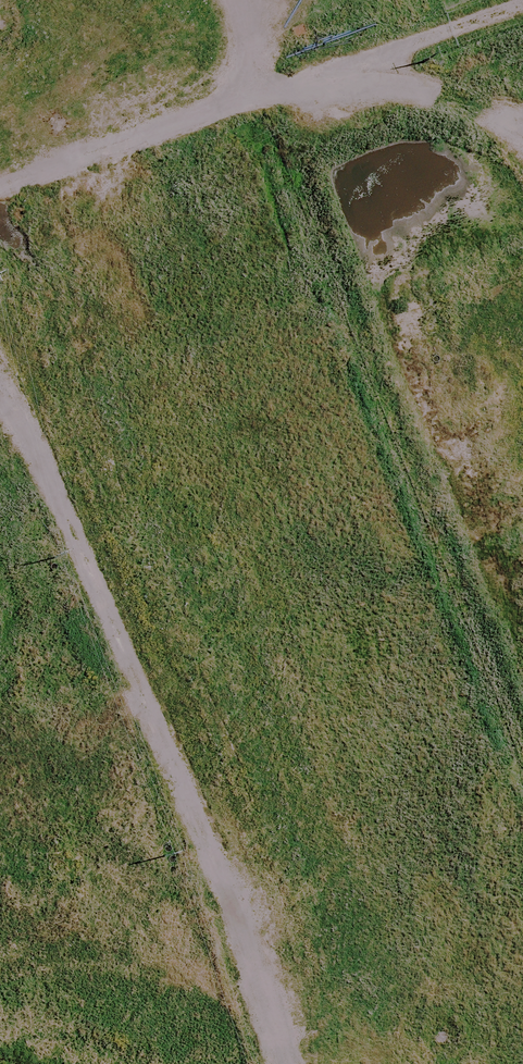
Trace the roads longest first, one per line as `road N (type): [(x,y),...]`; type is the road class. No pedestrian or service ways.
road 1 (secondary): [(48,0),(406,902)]
road 2 (secondary): [(314,930),(0,147)]
road 3 (secondary): [(0,1026),(314,930)]
road 4 (secondary): [(406,902),(460,1063)]
road 5 (secondary): [(359,1063),(314,930)]

